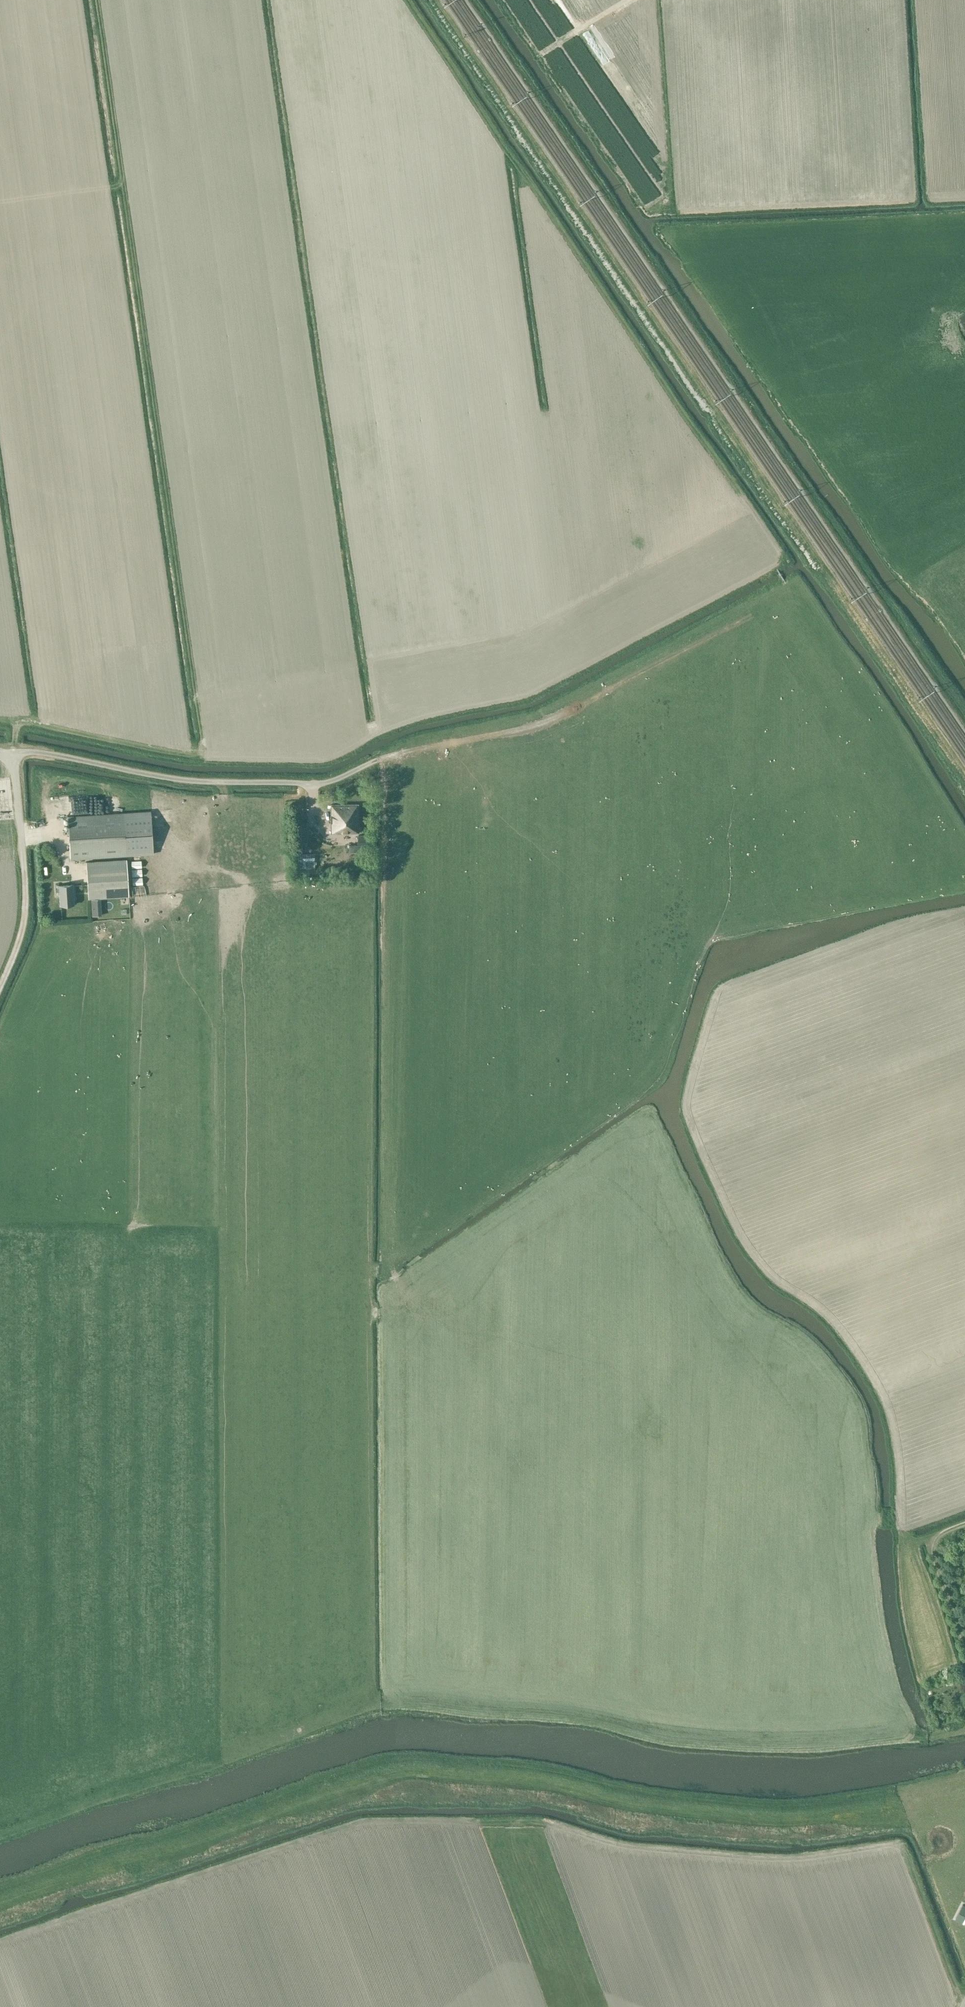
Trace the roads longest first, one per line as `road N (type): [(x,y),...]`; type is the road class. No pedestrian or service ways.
road 1 (unclassified): [(0,752),(174,780),(323,784),(383,758)]
road 2 (track): [(383,758),(534,728),(582,708)]
road 3 (track): [(964,1640),(934,1552),(944,1533),(964,1525)]

